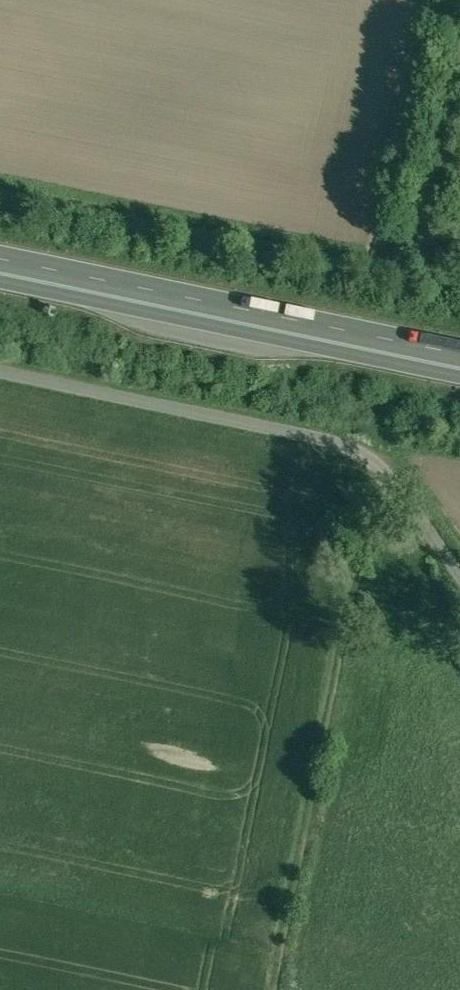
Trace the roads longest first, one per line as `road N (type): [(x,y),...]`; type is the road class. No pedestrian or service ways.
road 1 (track): [(279,989),(364,599),(370,475),(347,449)]
road 2 (unclassified): [(0,373),(363,454),(421,504),(459,559)]
road 3 (trunk): [(459,354),(0,259)]

